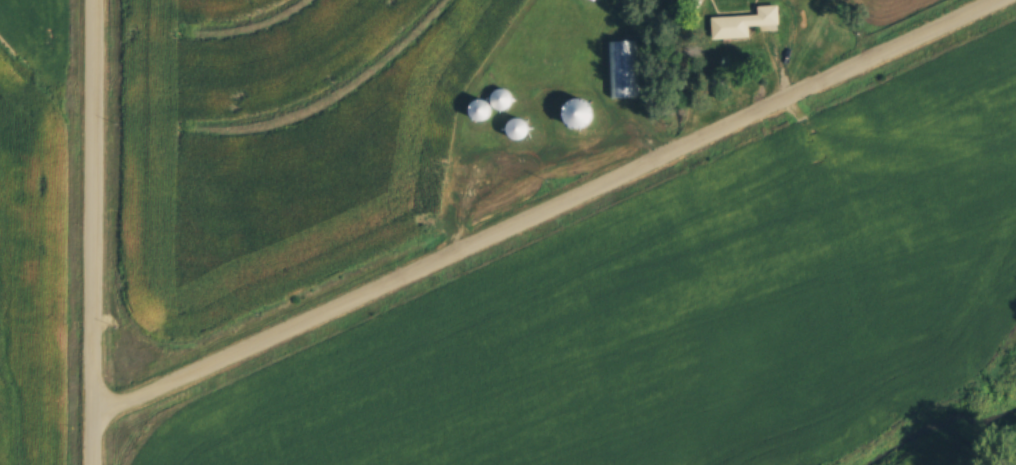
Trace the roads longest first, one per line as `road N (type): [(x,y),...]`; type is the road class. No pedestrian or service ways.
road 1 (residential): [(89,406),(120,400),(590,195),(1010,0)]
road 2 (residential): [(89,464),(90,0)]

